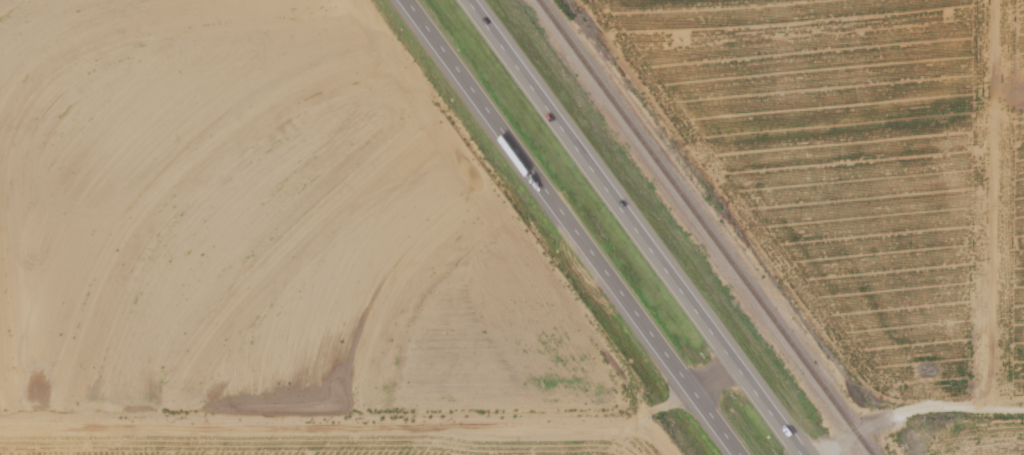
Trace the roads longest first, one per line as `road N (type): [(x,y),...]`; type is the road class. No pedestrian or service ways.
road 1 (trunk): [(803,454),(478,0)]
road 2 (trunk): [(417,0),(741,454)]

